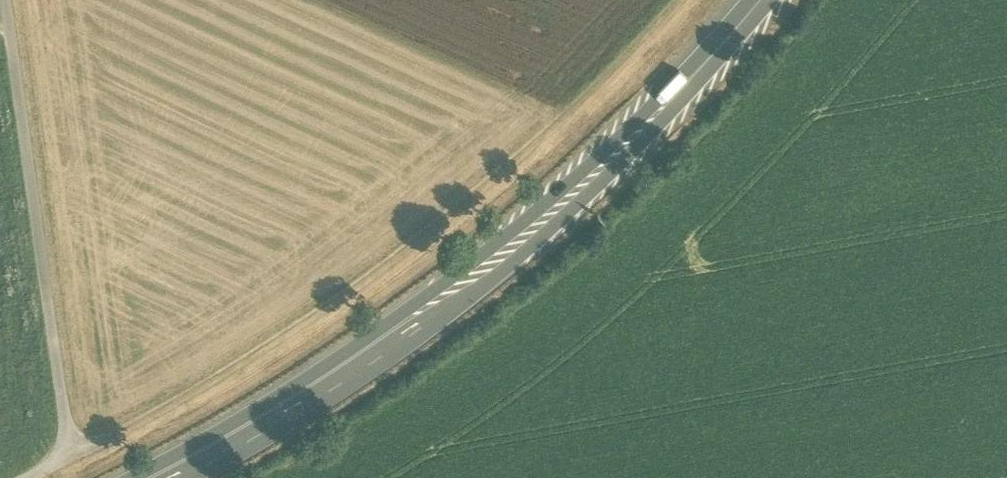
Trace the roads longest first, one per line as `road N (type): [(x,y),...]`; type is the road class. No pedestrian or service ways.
road 1 (track): [(70,457),(206,388),(388,267),(562,122),(682,0)]
road 2 (trunk): [(761,0),(712,58),(493,265),(399,338),(168,477)]
road 3 (track): [(34,477),(70,457),(5,0)]

